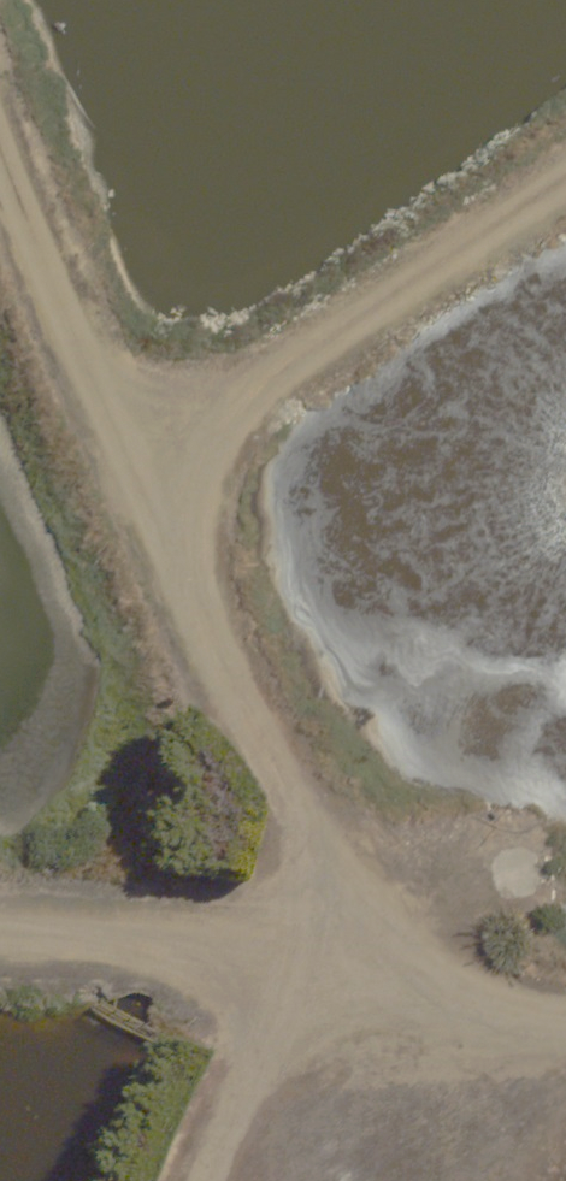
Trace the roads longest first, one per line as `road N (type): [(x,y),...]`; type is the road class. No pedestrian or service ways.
road 1 (track): [(0,137),(96,384),(157,443),(185,561),(255,722),(334,869),(334,946)]
road 2 (track): [(565,1019),(506,1014),(423,967),(334,946),(267,985),(191,949),(0,934)]
road 3 (track): [(157,443),(260,391),(565,183)]
road 4 (track): [(267,985),(251,1064),(200,1180)]

